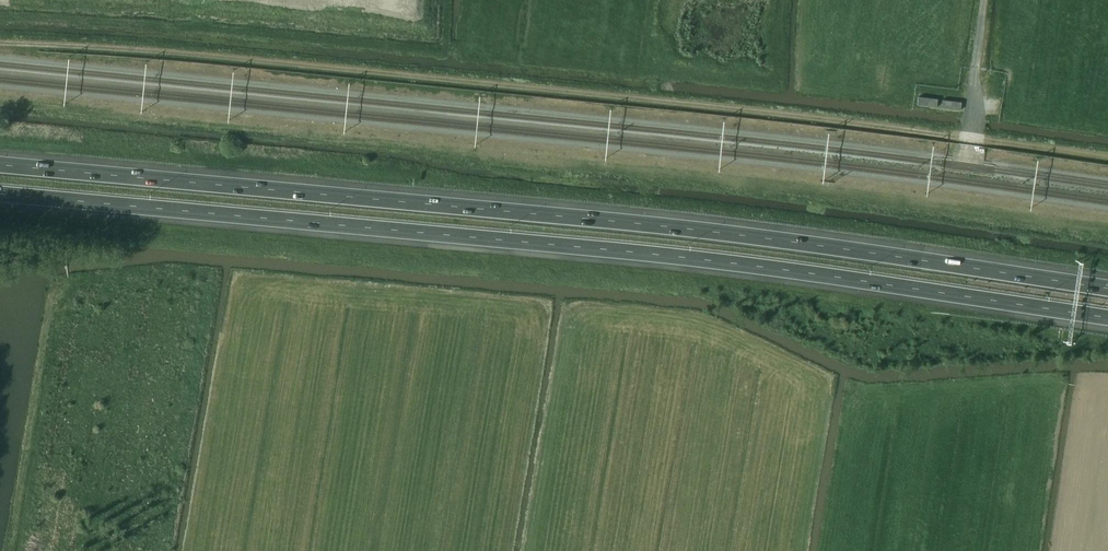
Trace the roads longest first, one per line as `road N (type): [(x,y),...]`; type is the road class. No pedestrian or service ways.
road 1 (motorway): [(0,194),(731,263),(1107,319)]
road 2 (motorway): [(1107,289),(732,234),(0,165)]

